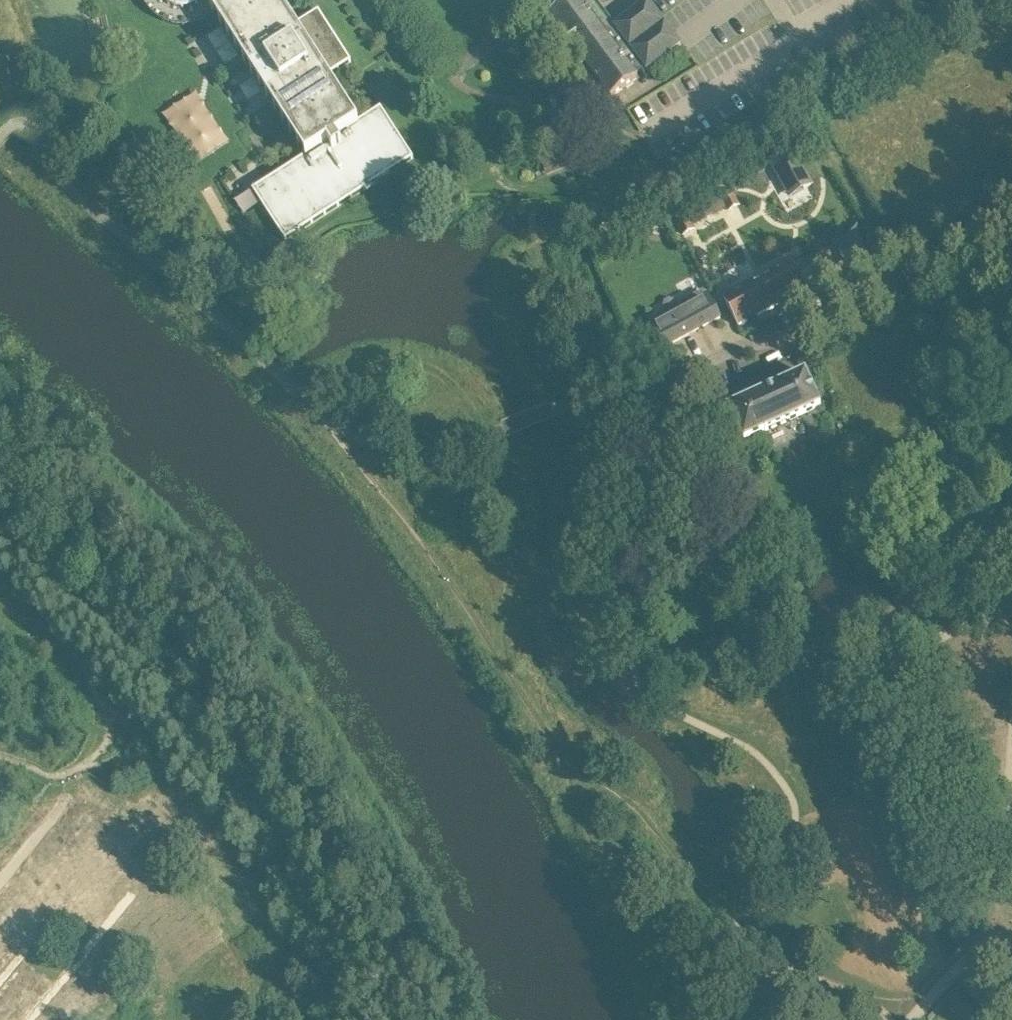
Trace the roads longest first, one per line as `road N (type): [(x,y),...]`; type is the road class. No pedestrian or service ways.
road 1 (residential): [(1011,202),(746,343)]

